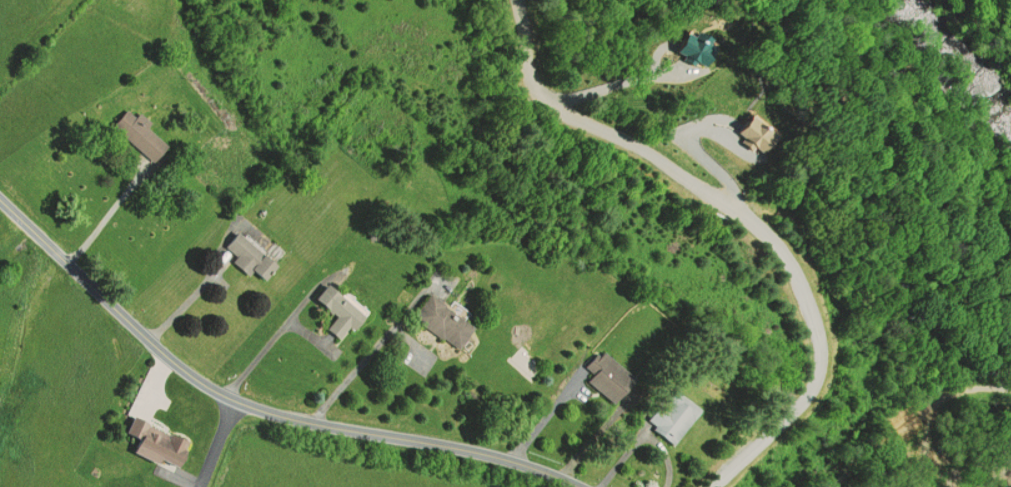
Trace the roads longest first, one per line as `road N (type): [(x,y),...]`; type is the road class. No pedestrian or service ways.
road 1 (residential): [(711,486),(821,378),(822,341),(797,267),(757,218),(547,97),(534,80),(520,0)]
road 2 (residential): [(0,204),(205,386),(253,408),(505,458),(576,486)]

